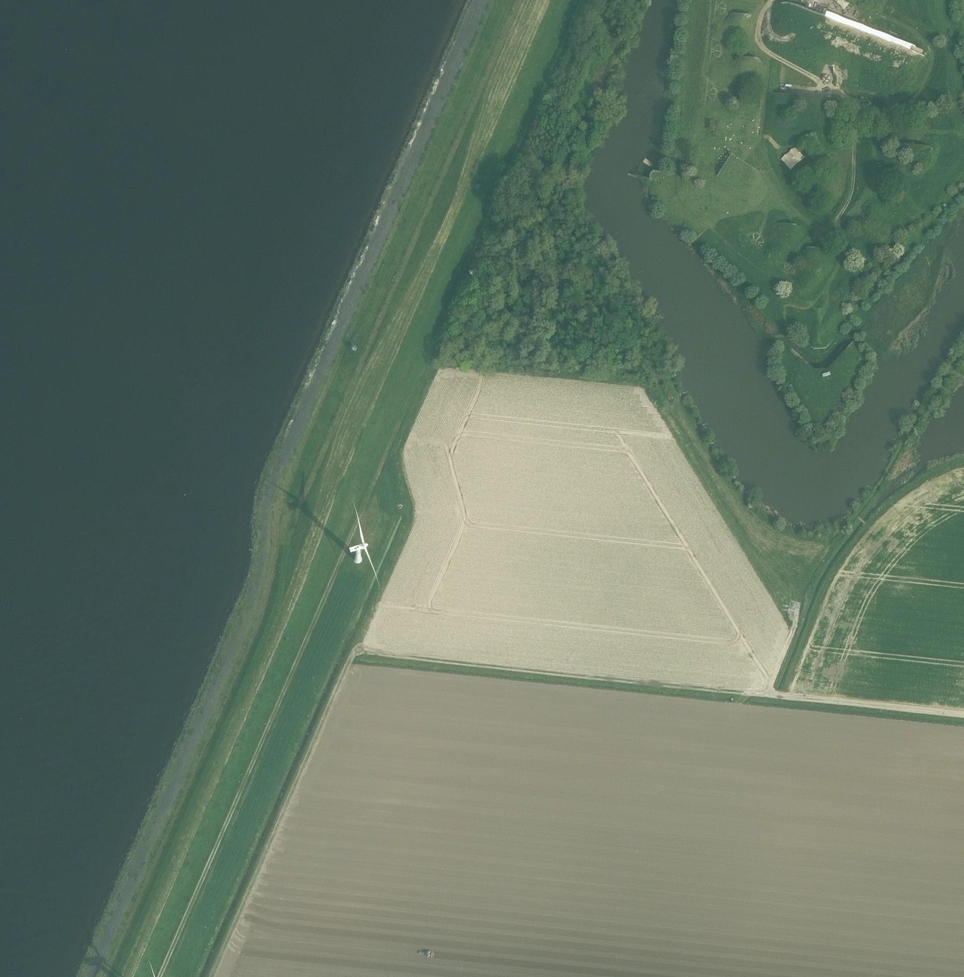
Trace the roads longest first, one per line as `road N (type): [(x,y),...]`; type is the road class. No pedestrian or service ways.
road 1 (track): [(159,976),(432,347)]
road 2 (track): [(844,91),(909,97),(928,77),(932,51),(921,37),(833,0)]
road 3 (track): [(768,65),(766,151),(801,219),(823,228)]
road 4 (track): [(823,228),(846,204),(850,108),(844,91)]

